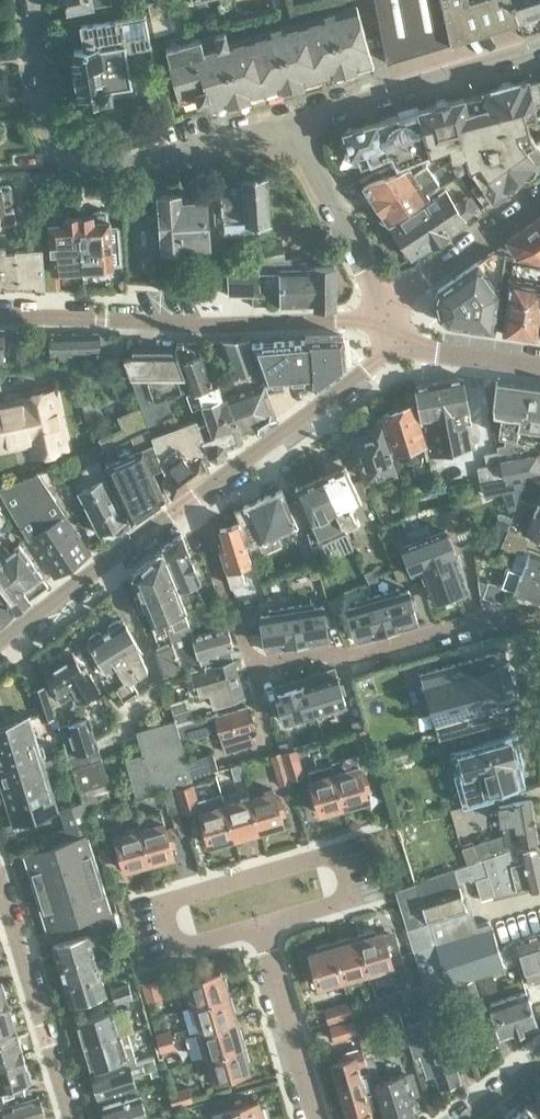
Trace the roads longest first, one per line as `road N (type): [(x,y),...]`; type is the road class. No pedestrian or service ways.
road 1 (residential): [(290,118),(111,166),(60,152),(33,103),(25,0)]
road 2 (secondary): [(393,331),(337,319),(201,324),(0,315)]
road 3 (residential): [(261,923),(347,898),(336,856),(161,907)]
road 4 (residential): [(249,665),(352,657),(489,617),(539,615)]
road 5 (residential): [(539,45),(290,118)]
road 6 (residential): [(196,497),(366,369),(393,331)]
road 7 (residential): [(73,1118),(0,884)]
road 8 (residential): [(0,642),(196,497)]
road 9 (residential): [(393,331),(290,118)]
road 10 (residential): [(393,331),(407,292),(539,197)]
road 11 (residential): [(315,1118),(261,923)]
road 12 (residential): [(196,497),(249,665)]
road 13 (secondary): [(539,367),(438,352),(393,331)]
road 14 (residential): [(161,907),(172,948),(261,923)]

